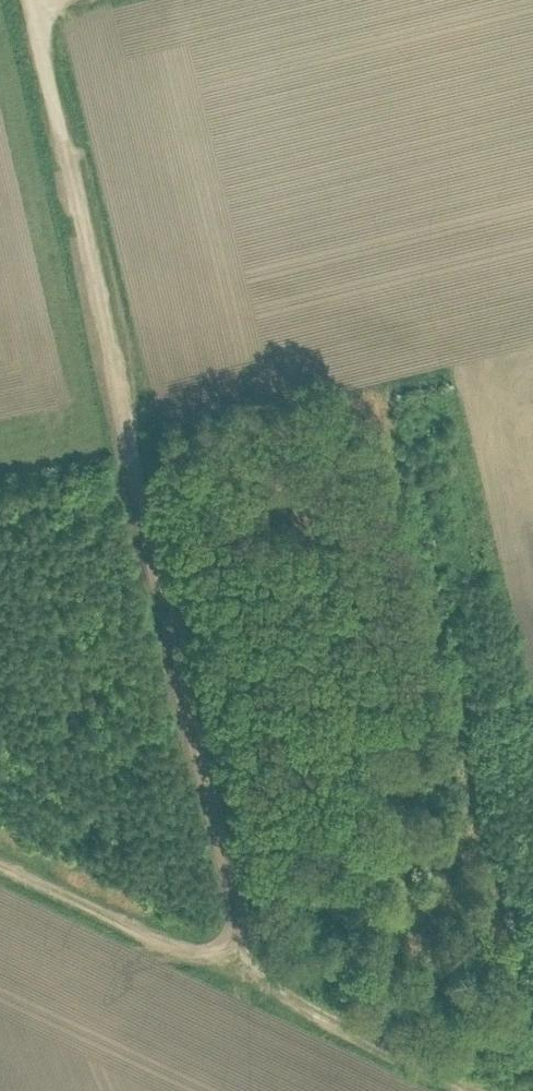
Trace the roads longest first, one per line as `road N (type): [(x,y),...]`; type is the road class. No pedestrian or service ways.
road 1 (track): [(62,139),(256,981)]
road 2 (track): [(0,861),(256,981)]
road 3 (track): [(256,981),(488,1090)]
road 4 (unclassified): [(62,139),(29,0)]

